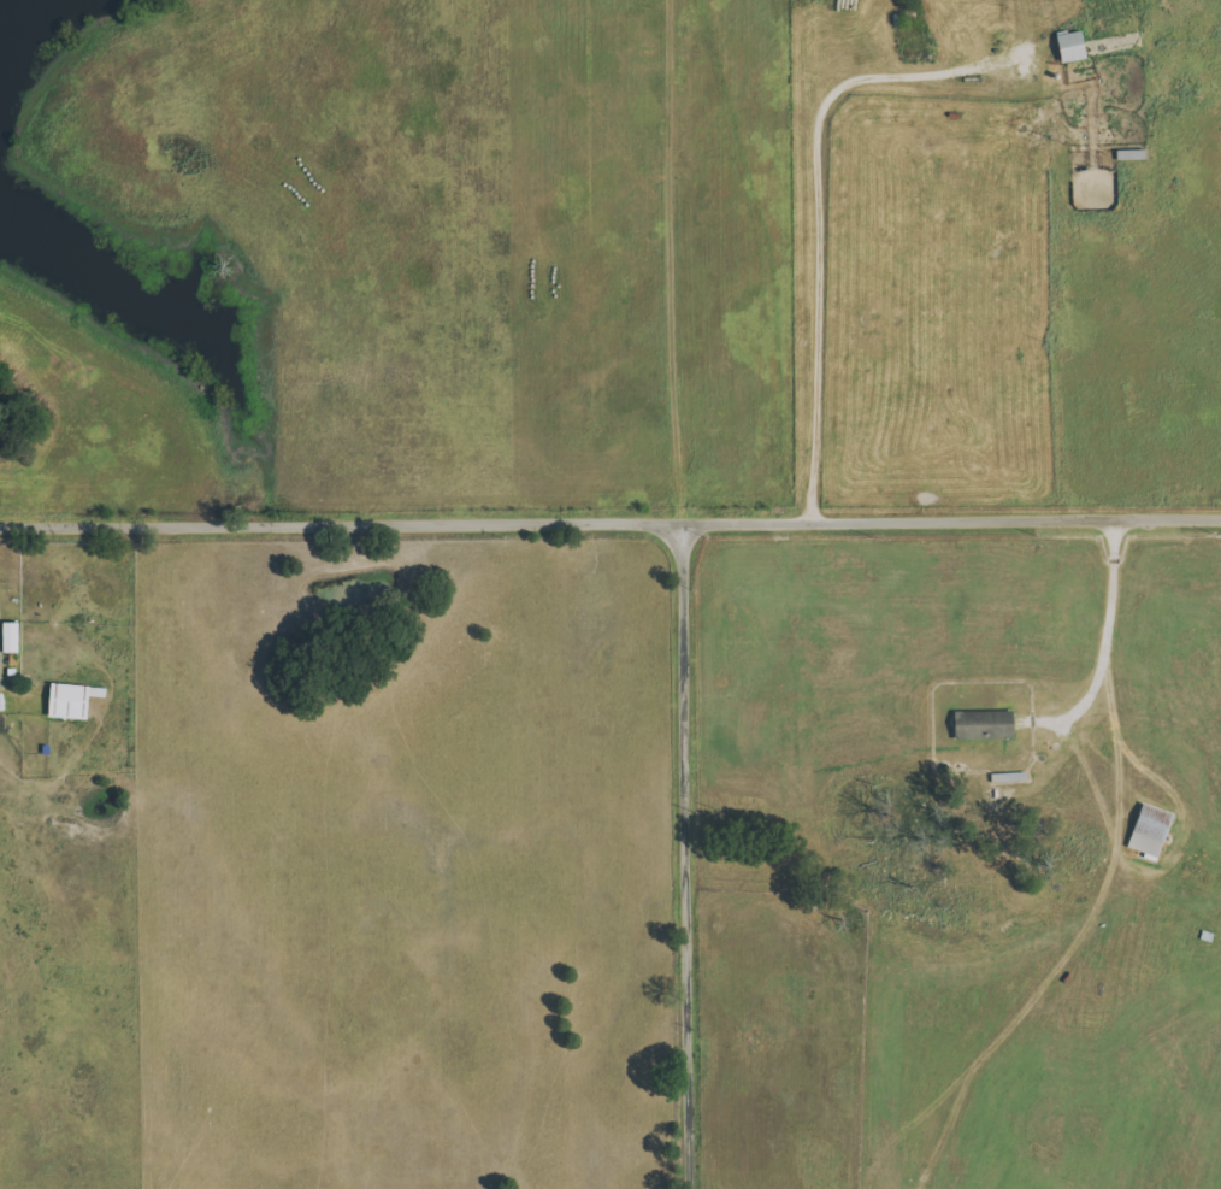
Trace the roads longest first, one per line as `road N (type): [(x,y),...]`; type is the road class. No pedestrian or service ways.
road 1 (residential): [(0,525),(1220,520)]
road 2 (residential): [(683,524),(692,1188)]

